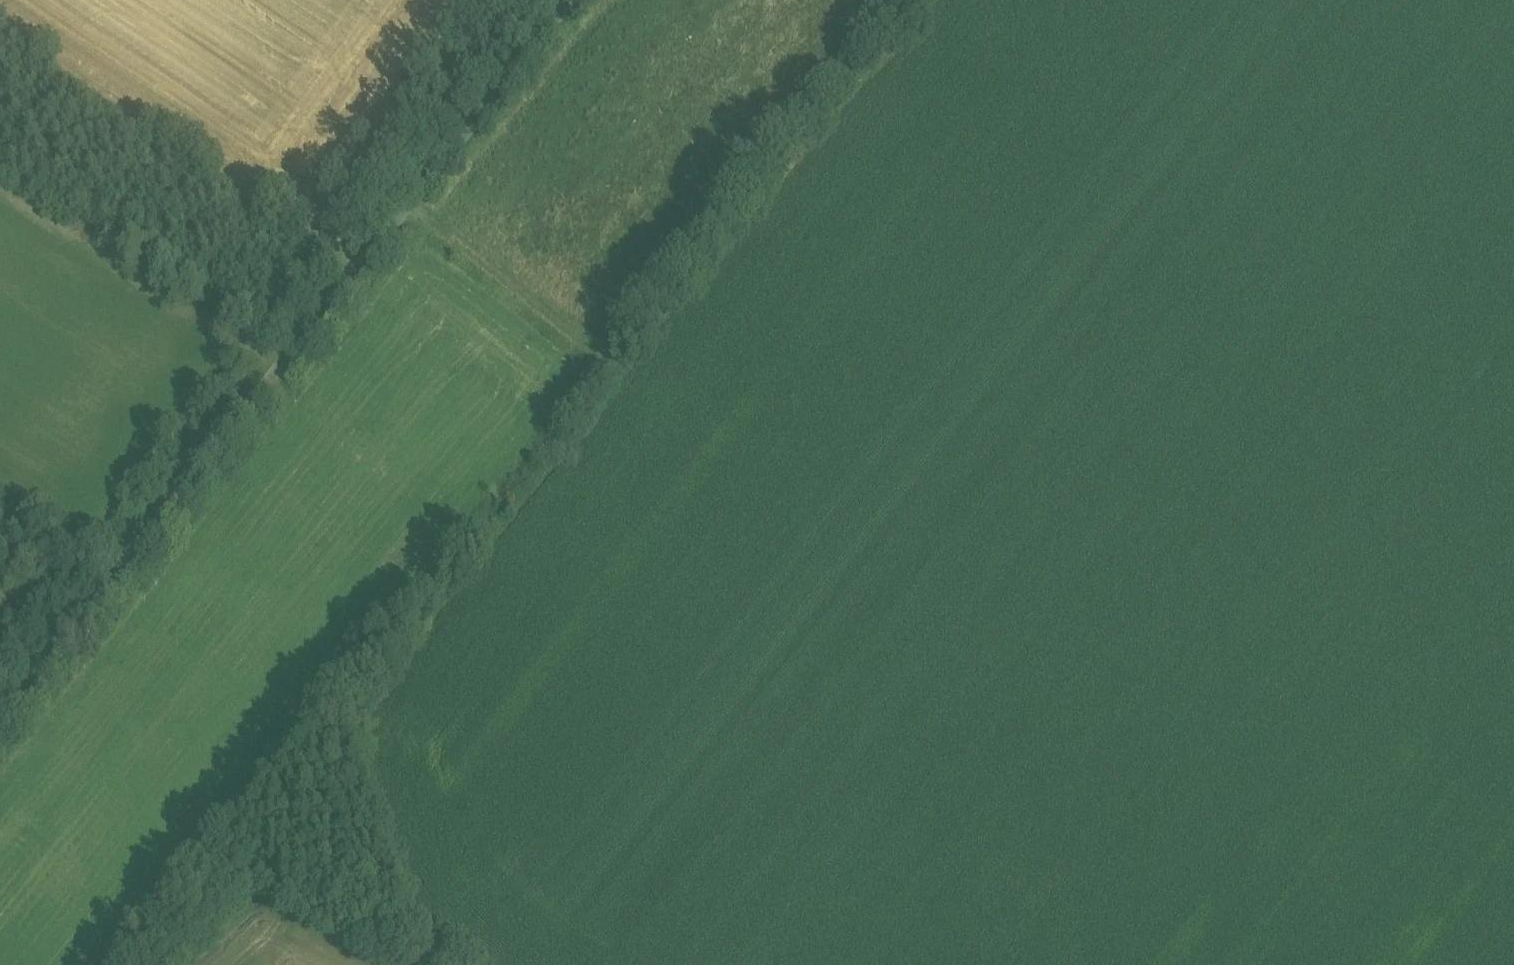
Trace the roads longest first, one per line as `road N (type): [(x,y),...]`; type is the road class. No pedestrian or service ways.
road 1 (unclassified): [(615,0),(0,752)]
road 2 (track): [(446,207),(657,370)]

